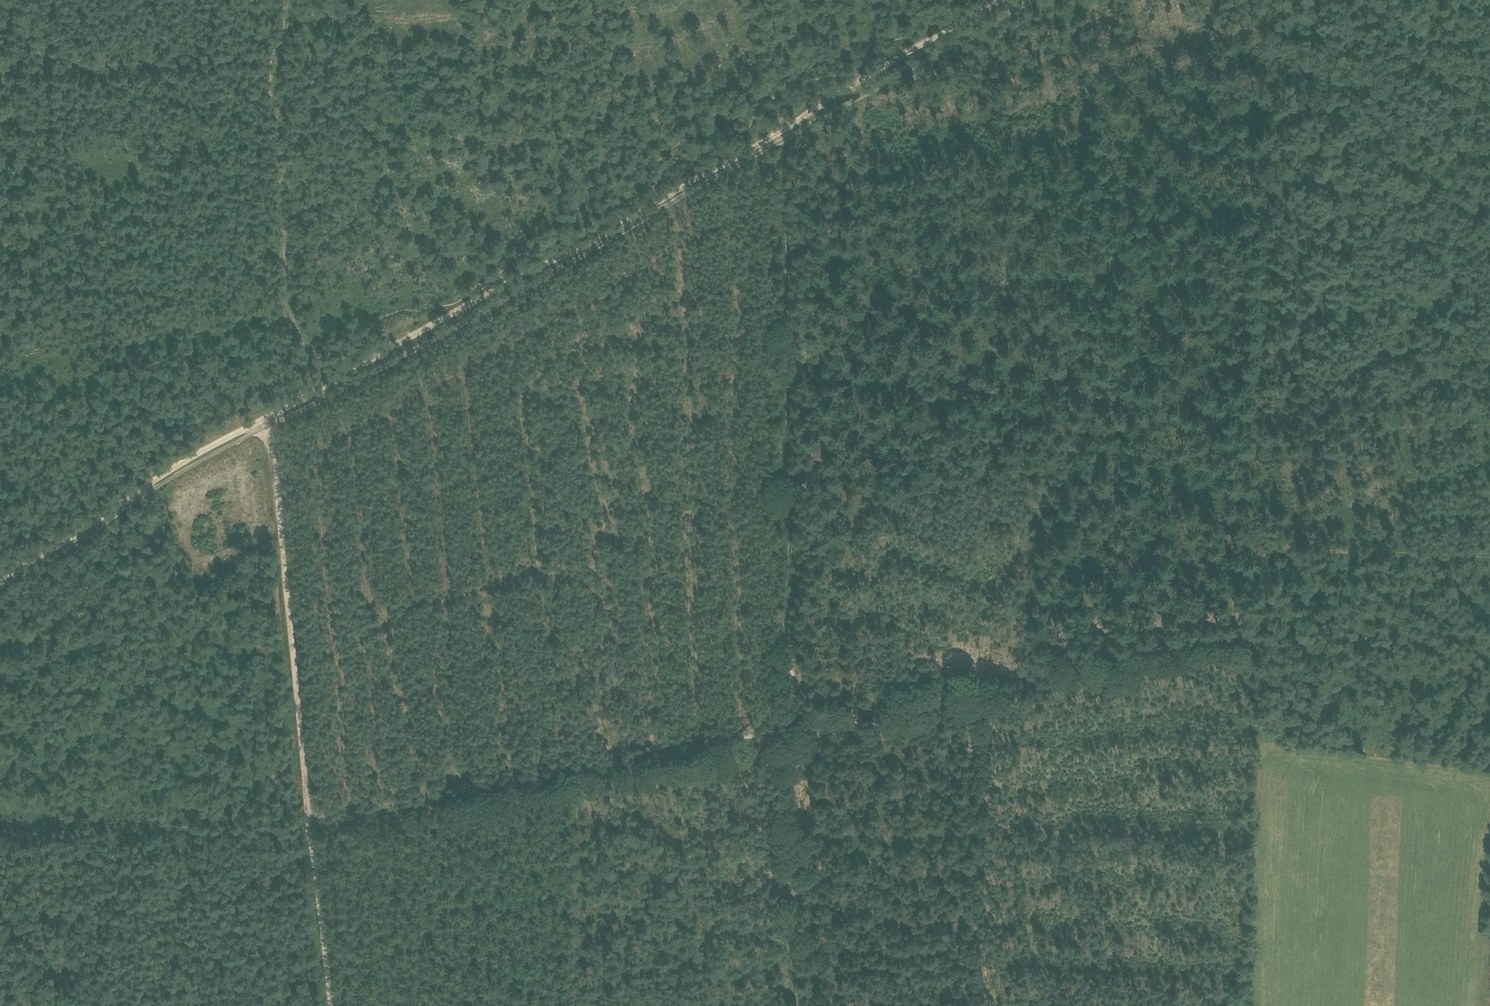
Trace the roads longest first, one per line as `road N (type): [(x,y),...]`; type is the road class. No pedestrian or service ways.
road 1 (track): [(263,418),(592,242),(997,0)]
road 2 (track): [(267,427),(330,1005)]
road 3 (track): [(0,578),(263,418)]

